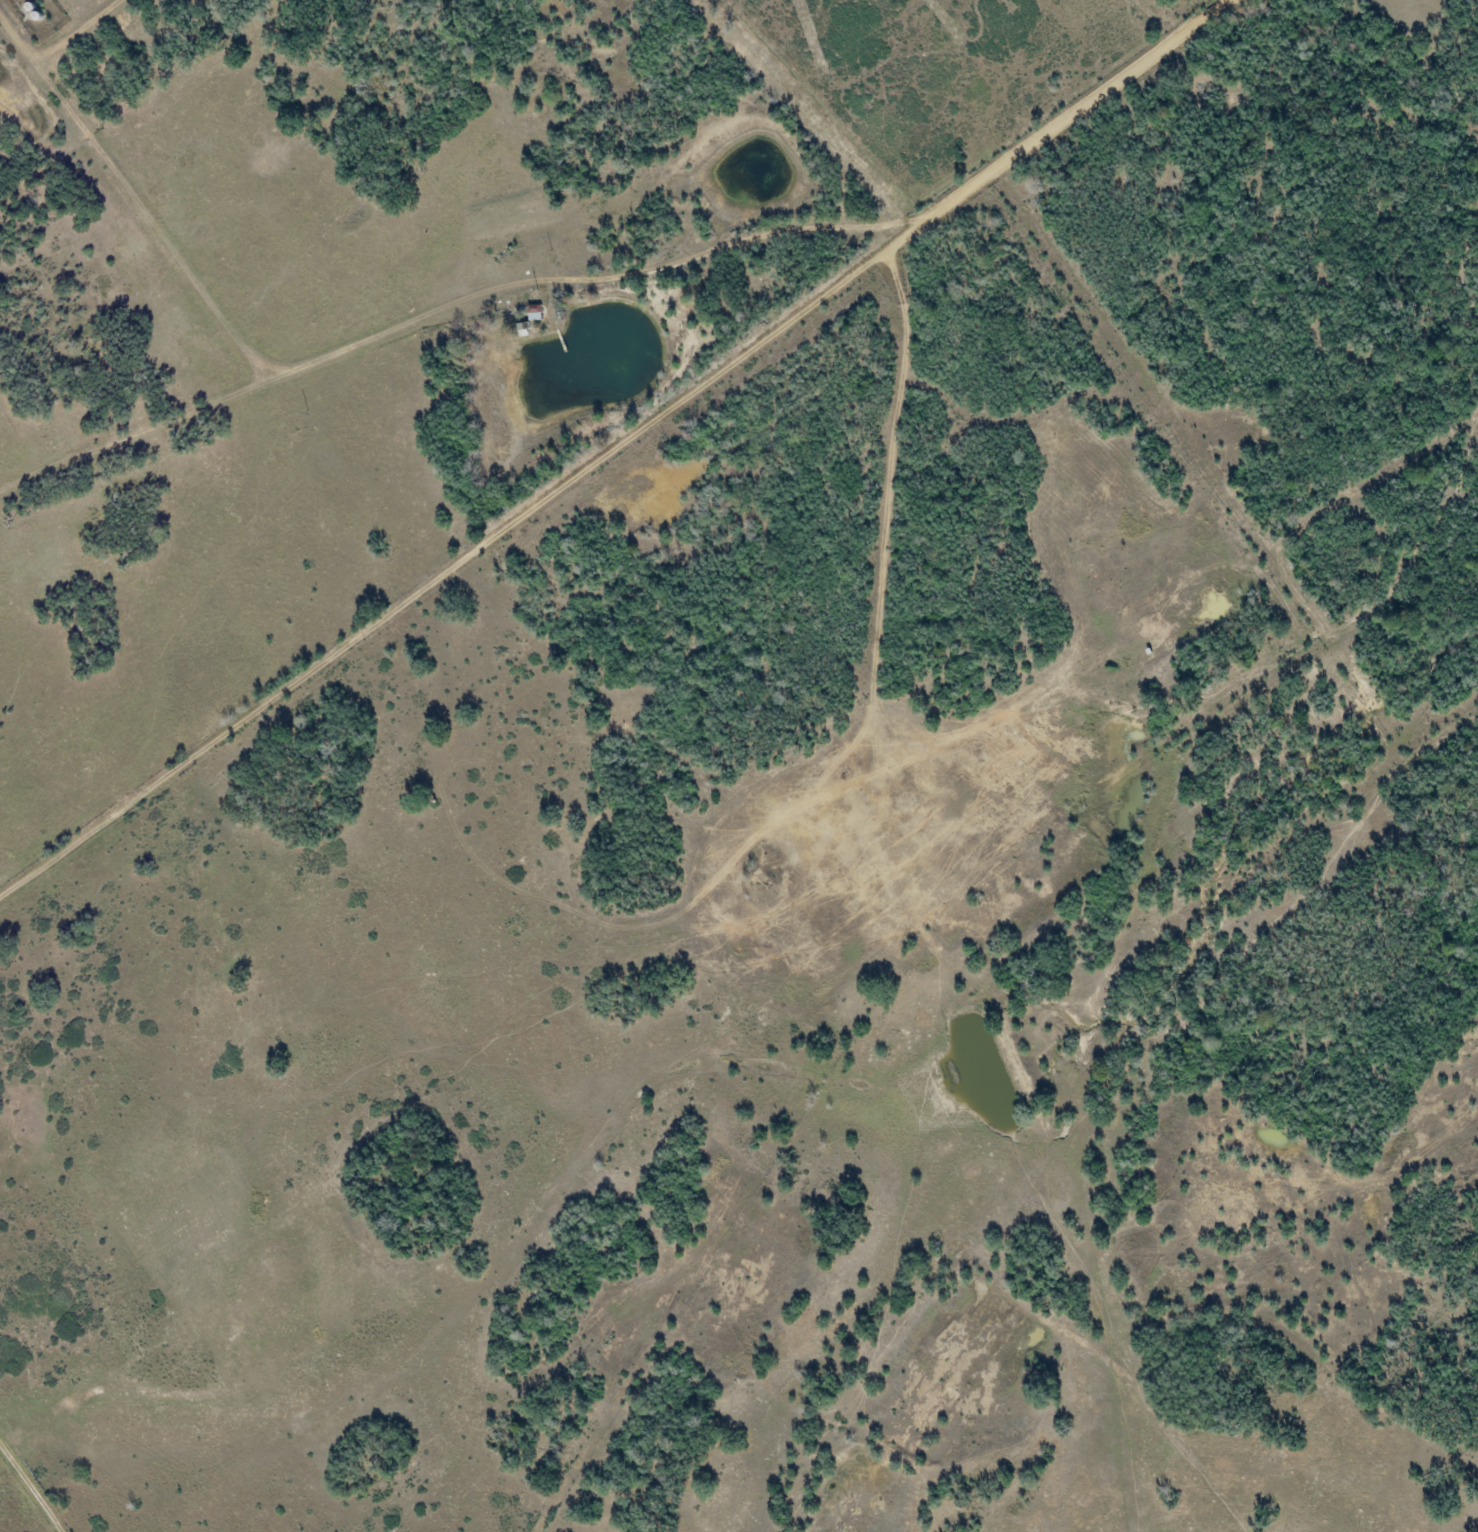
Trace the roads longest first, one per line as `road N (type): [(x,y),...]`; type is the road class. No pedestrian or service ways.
road 1 (residential): [(361,633),(1227,0)]
road 2 (track): [(890,247),(874,734),(889,853)]
road 3 (residential): [(0,894),(361,633)]
road 4 (track): [(838,285),(849,157),(691,20)]

